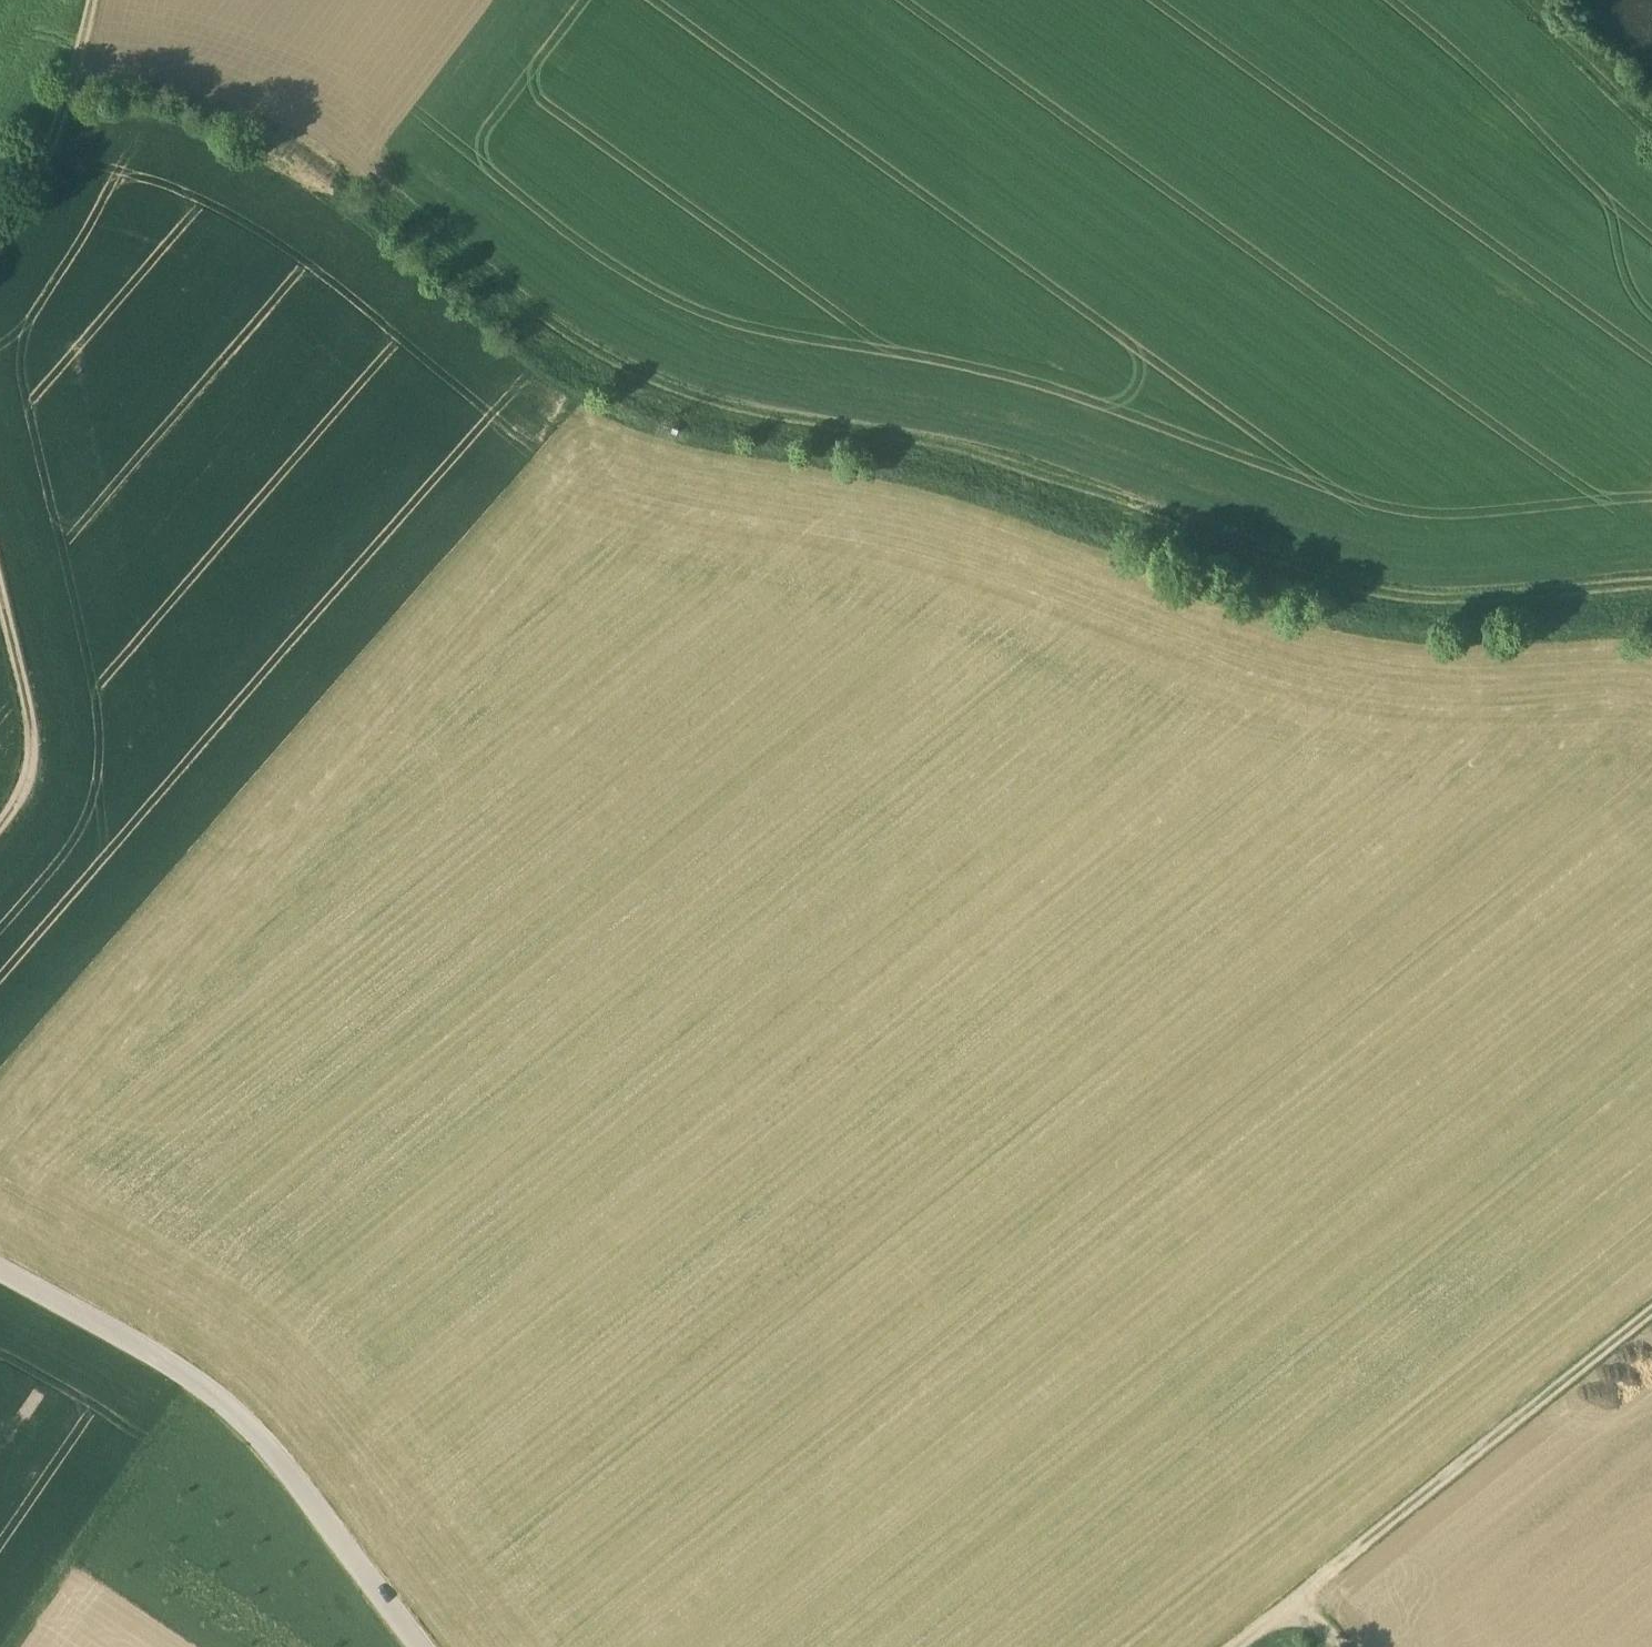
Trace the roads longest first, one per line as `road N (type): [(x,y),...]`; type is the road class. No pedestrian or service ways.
road 1 (unclassified): [(0,1275),(200,1387),(260,1436),(427,1646)]
road 2 (track): [(1246,1646),(1651,1324)]
road 3 (track): [(200,1387),(21,1646)]
road 4 (track): [(0,260),(33,206),(95,0)]
road 5 (track): [(0,824),(32,773),(28,709),(0,597)]
road 6 (track): [(1651,132),(1501,0)]

